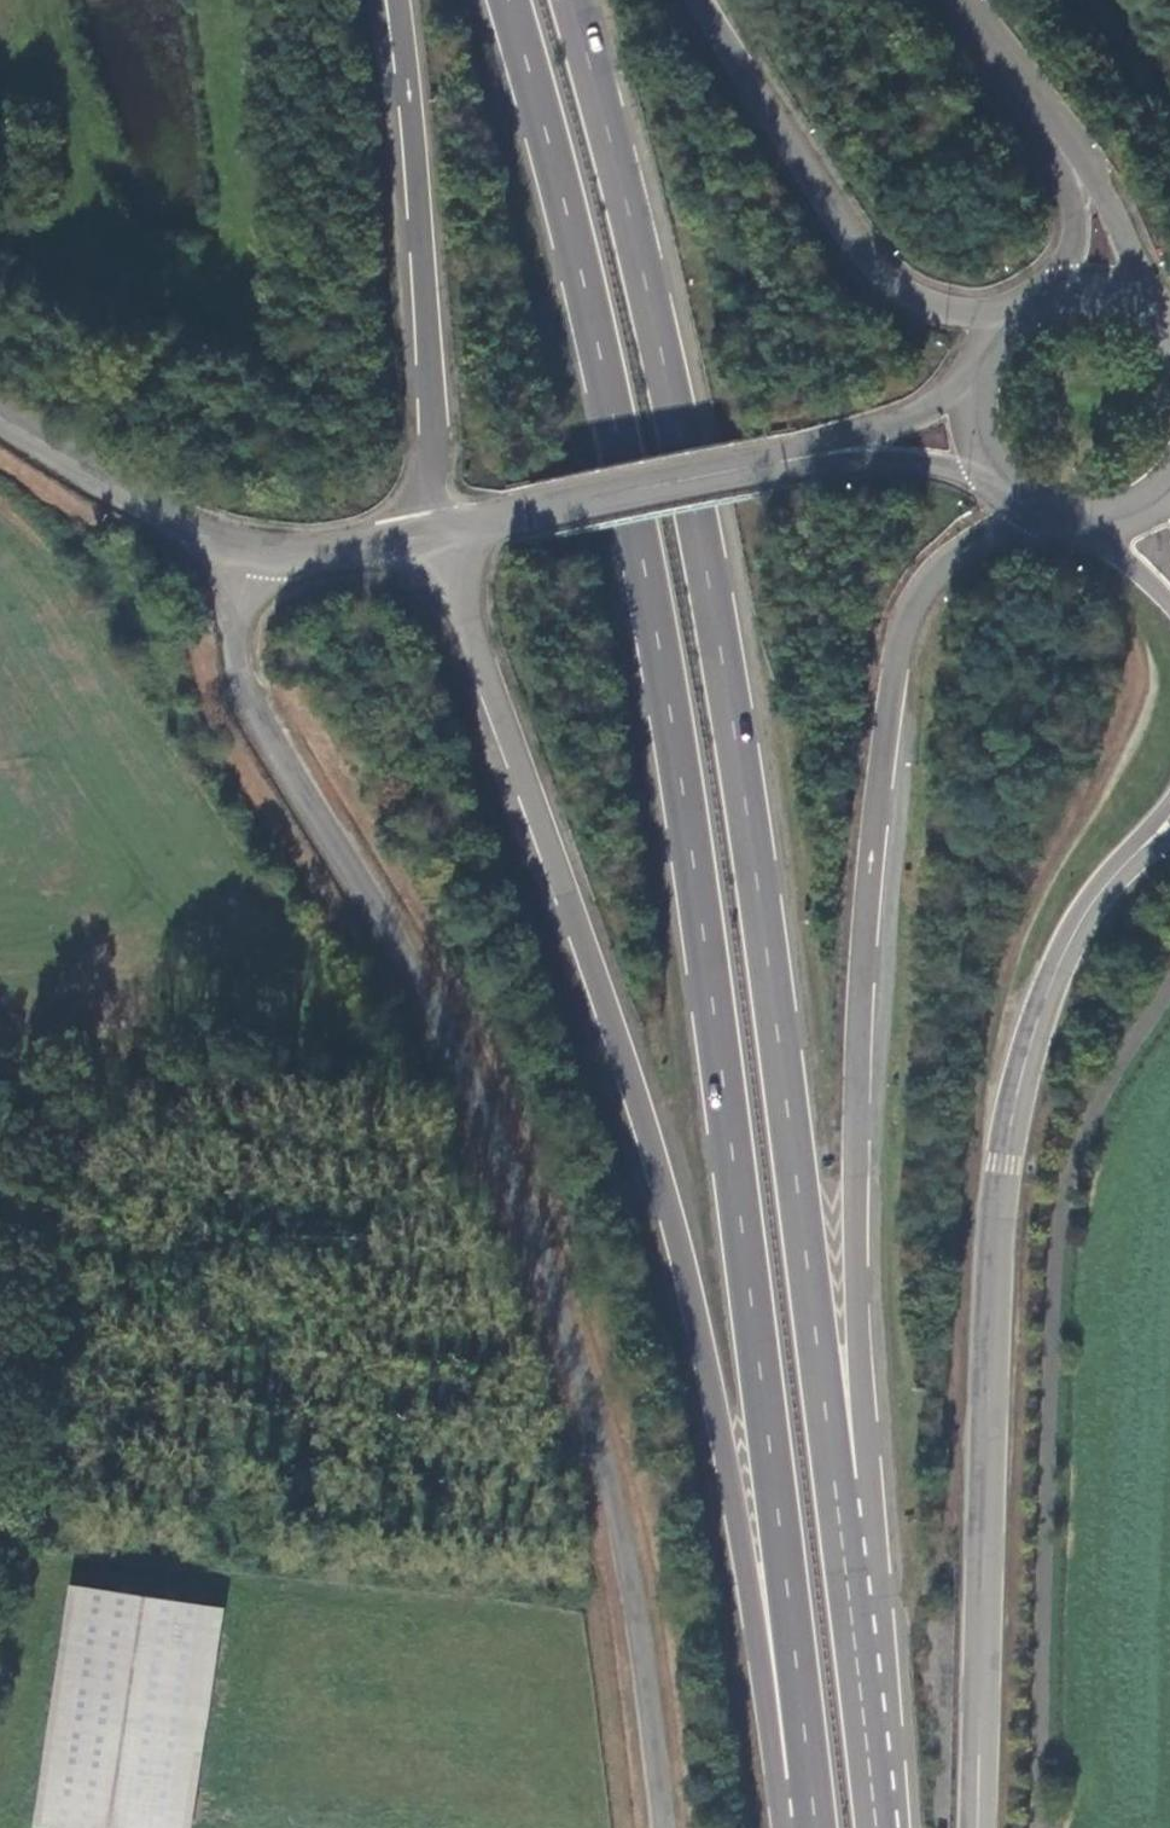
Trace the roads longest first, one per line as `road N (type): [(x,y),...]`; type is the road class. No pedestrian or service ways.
road 1 (trunk): [(508,0),(585,284),(662,629),(816,1827)]
road 2 (trunk): [(875,1827),(718,619),(686,444),(569,0)]
road 3 (trunk): [(893,1827),(861,1348),(857,1078),(868,880),(890,685),(915,600),(974,542),(1032,518)]
road 4 (unclassified): [(664,1827),(635,1611),(593,1424),(463,1069),(398,941),(254,715),(240,675),(237,624),(249,552)]
road 5 (trunk): [(435,535),(656,1155),(731,1484),(782,1827)]
road 6 (tertiary): [(978,1827),(1003,1163),(1034,1032),(1064,954),(1102,892),(1141,850)]
road 7 (trunk): [(398,0),(436,426),(435,535)]
road 8 (trunk): [(1003,317),(926,304),(892,283),(867,257),(701,0)]
road 9 (unclassified): [(806,458),(435,535)]
road 10 (unclassified): [(249,552),(165,515),(0,416)]
road 11 (tertiary): [(1068,158),(949,0)]
road 12 (unclassified): [(435,535),(325,555),(249,552)]
road 13 (unclassified): [(806,458),(927,463),(984,477)]
road 14 (unclassified): [(965,386),(916,417),(806,458)]
road 15 (tertiary): [(1158,306),(1110,203),(1068,158)]
road 16 (tertiary): [(1068,158),(1075,233),(1049,290)]

